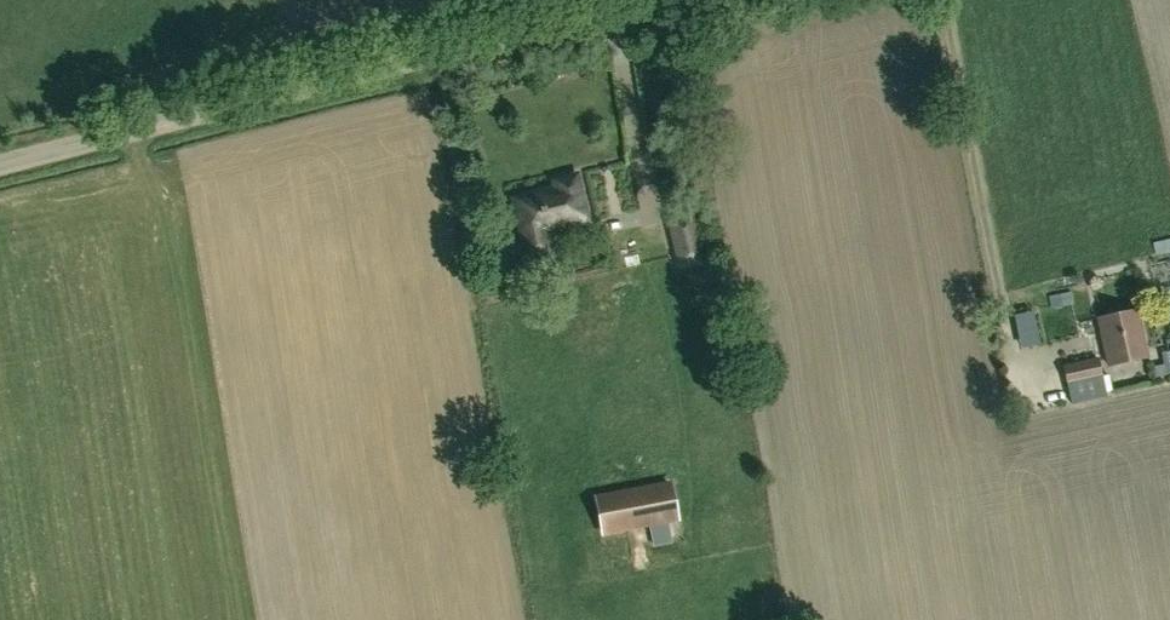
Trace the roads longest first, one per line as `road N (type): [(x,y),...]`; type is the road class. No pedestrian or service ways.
road 1 (unclassified): [(0,167),(663,0)]

